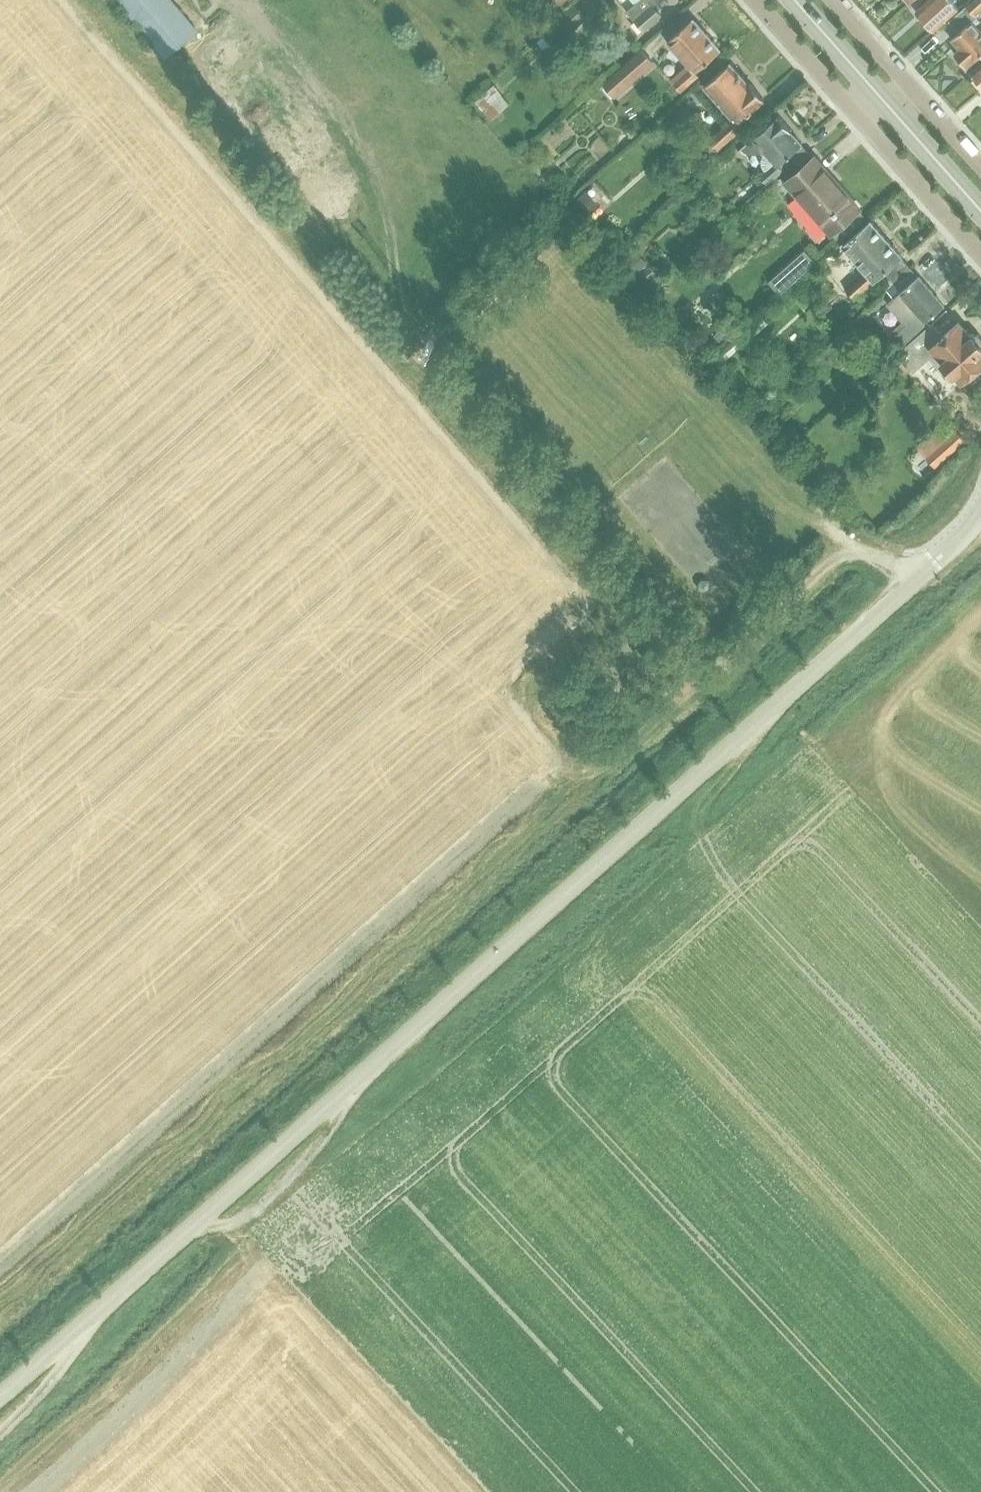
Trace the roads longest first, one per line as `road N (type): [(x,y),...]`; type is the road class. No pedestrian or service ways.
road 1 (unclassified): [(0,1395),(934,562)]
road 2 (residential): [(980,253),(758,0)]
road 3 (secondary): [(980,209),(796,0)]
road 4 (residential): [(980,165),(833,0)]

